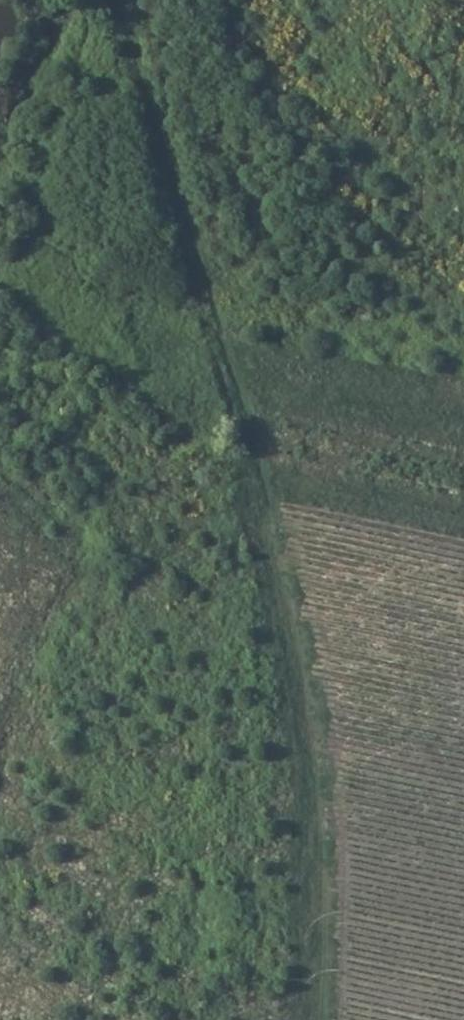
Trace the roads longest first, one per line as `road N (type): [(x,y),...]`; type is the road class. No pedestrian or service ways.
road 1 (track): [(327,1019),(325,785),(303,639),(247,431),(104,0)]
road 2 (track): [(0,493),(97,560),(0,778)]
road 3 (track): [(0,221),(24,184),(66,158),(115,35)]

